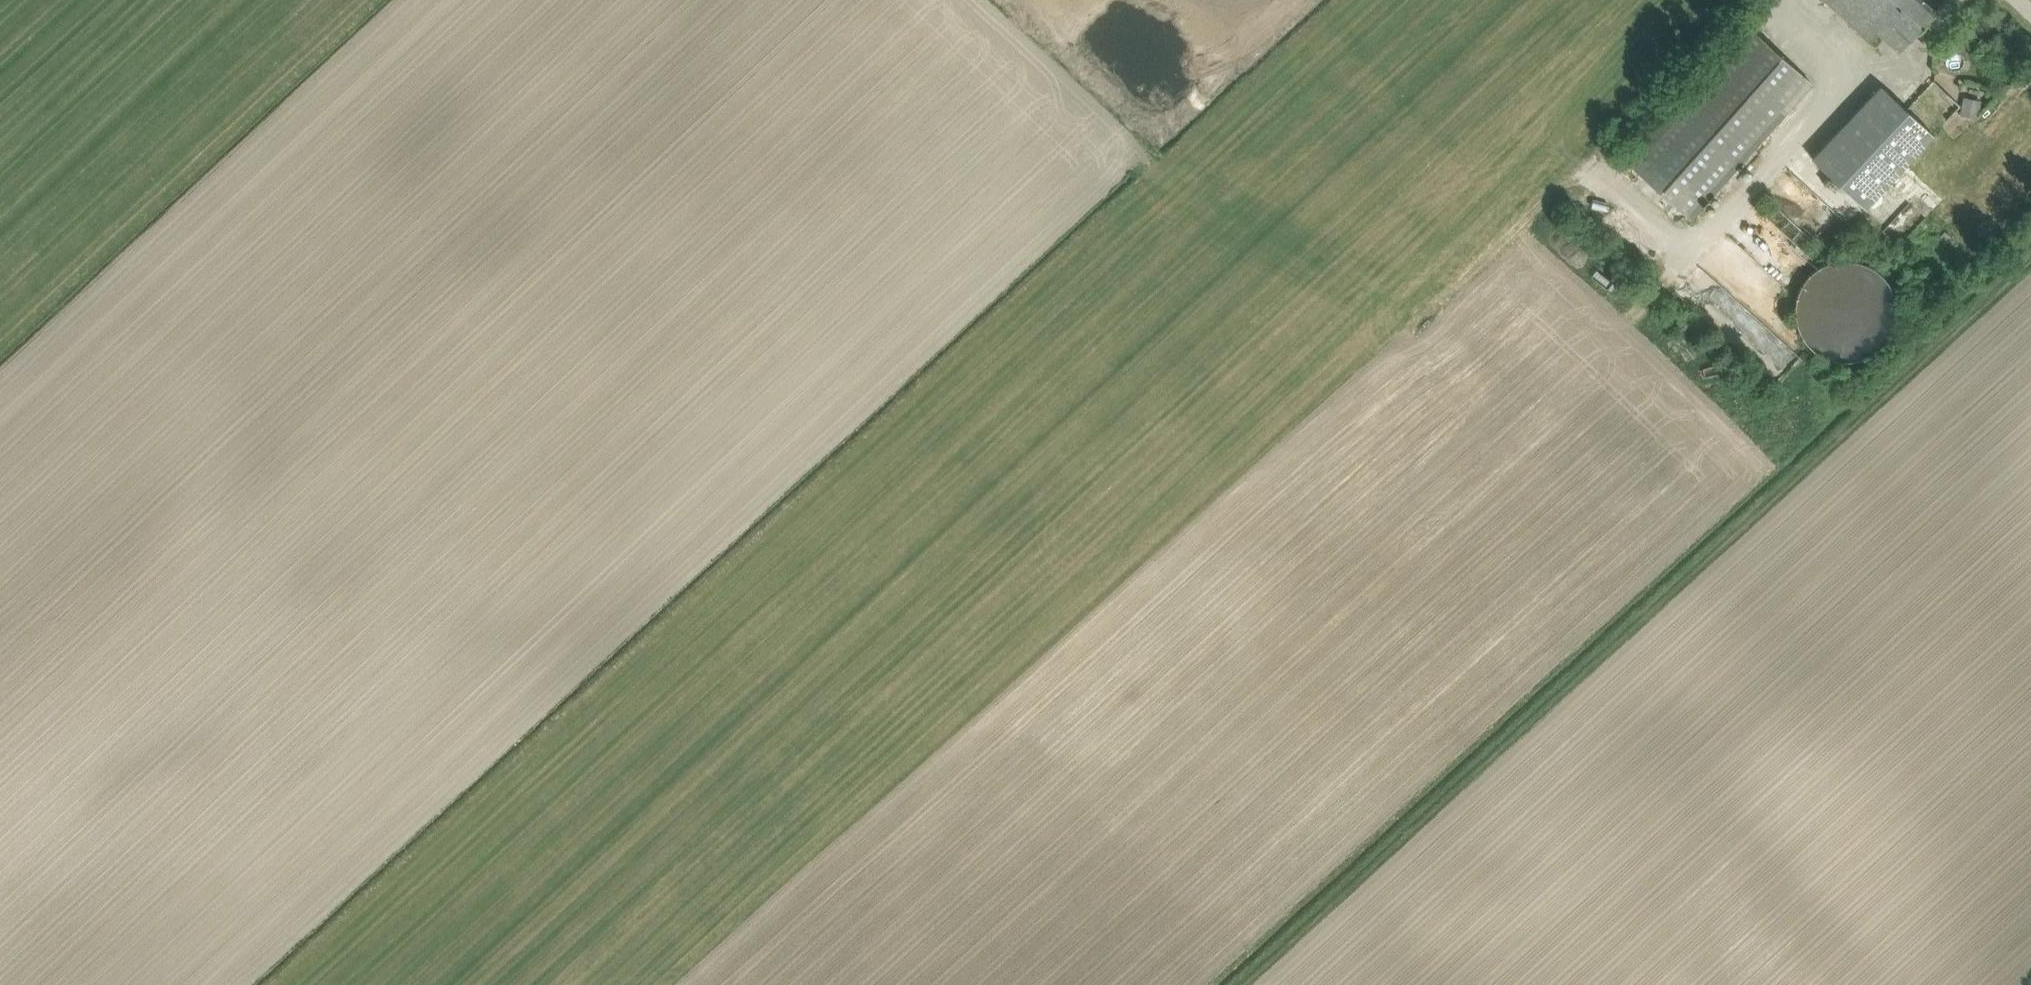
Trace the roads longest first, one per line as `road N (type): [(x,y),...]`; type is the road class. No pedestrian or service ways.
road 1 (track): [(2030,261),(1237,984)]

